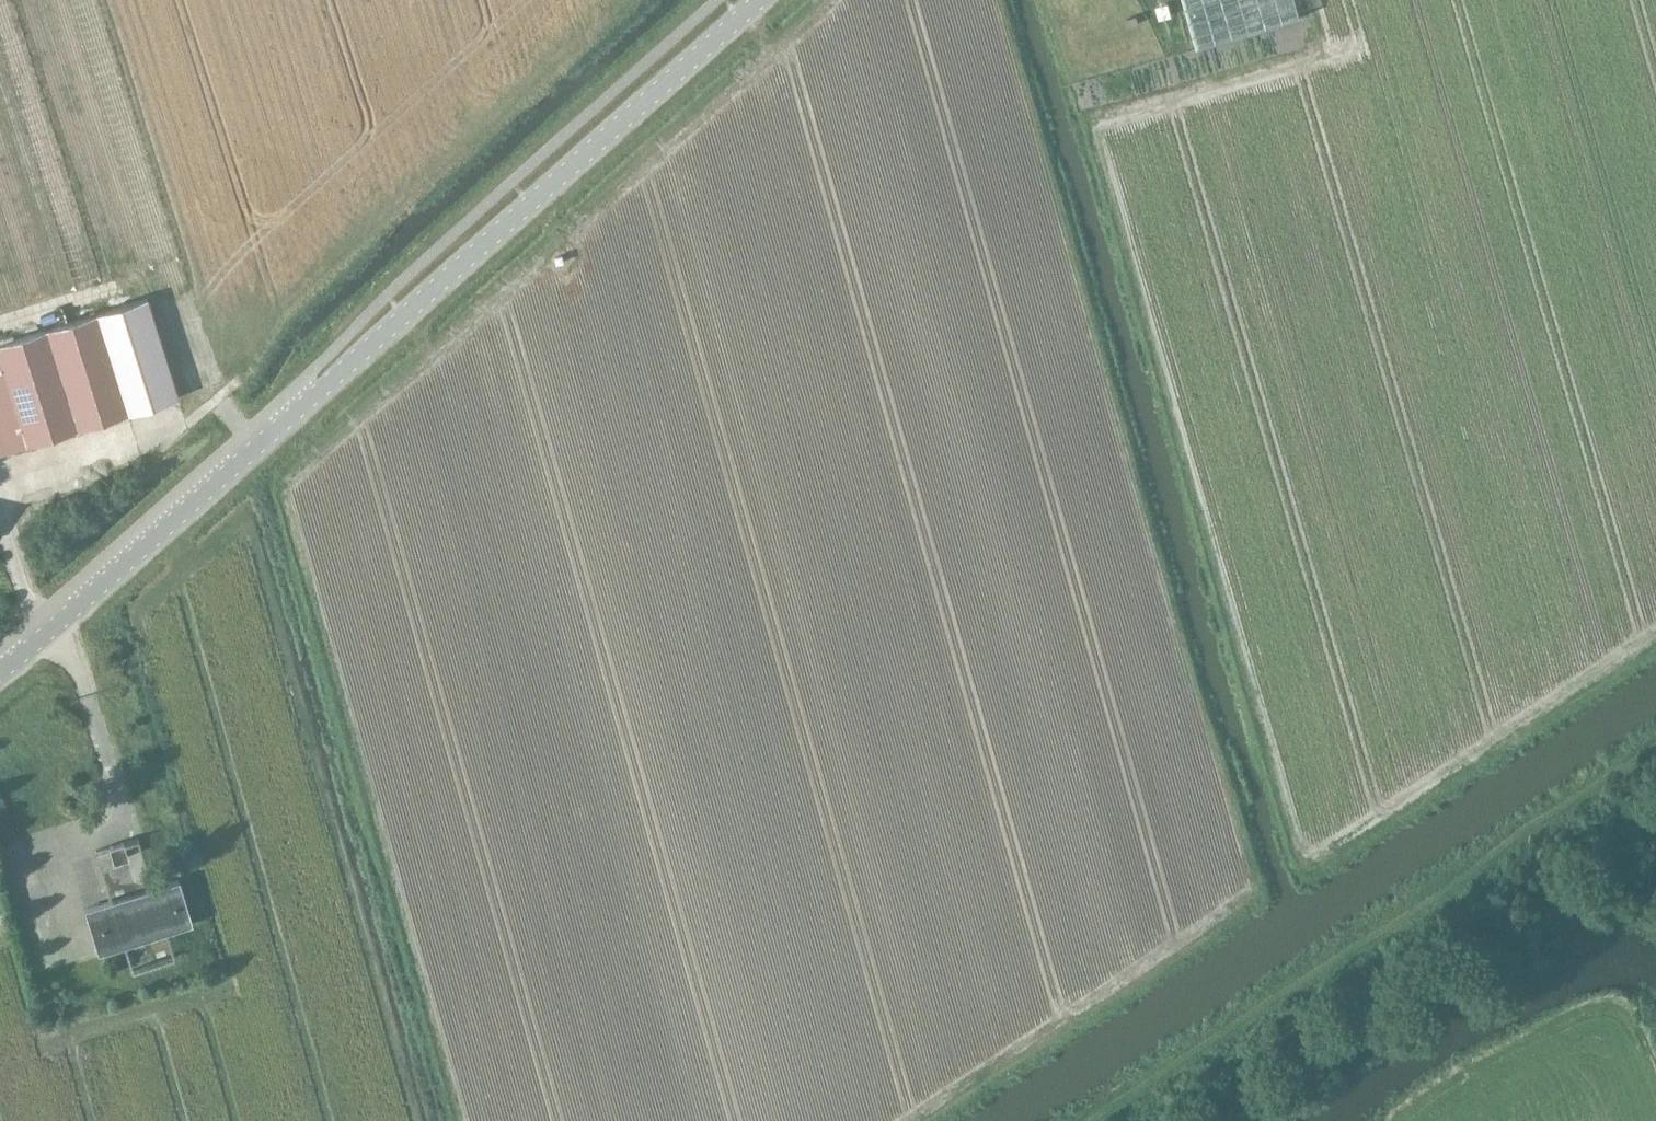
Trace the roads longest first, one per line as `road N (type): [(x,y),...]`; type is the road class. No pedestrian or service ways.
road 1 (unclassified): [(0,670),(760,0)]

